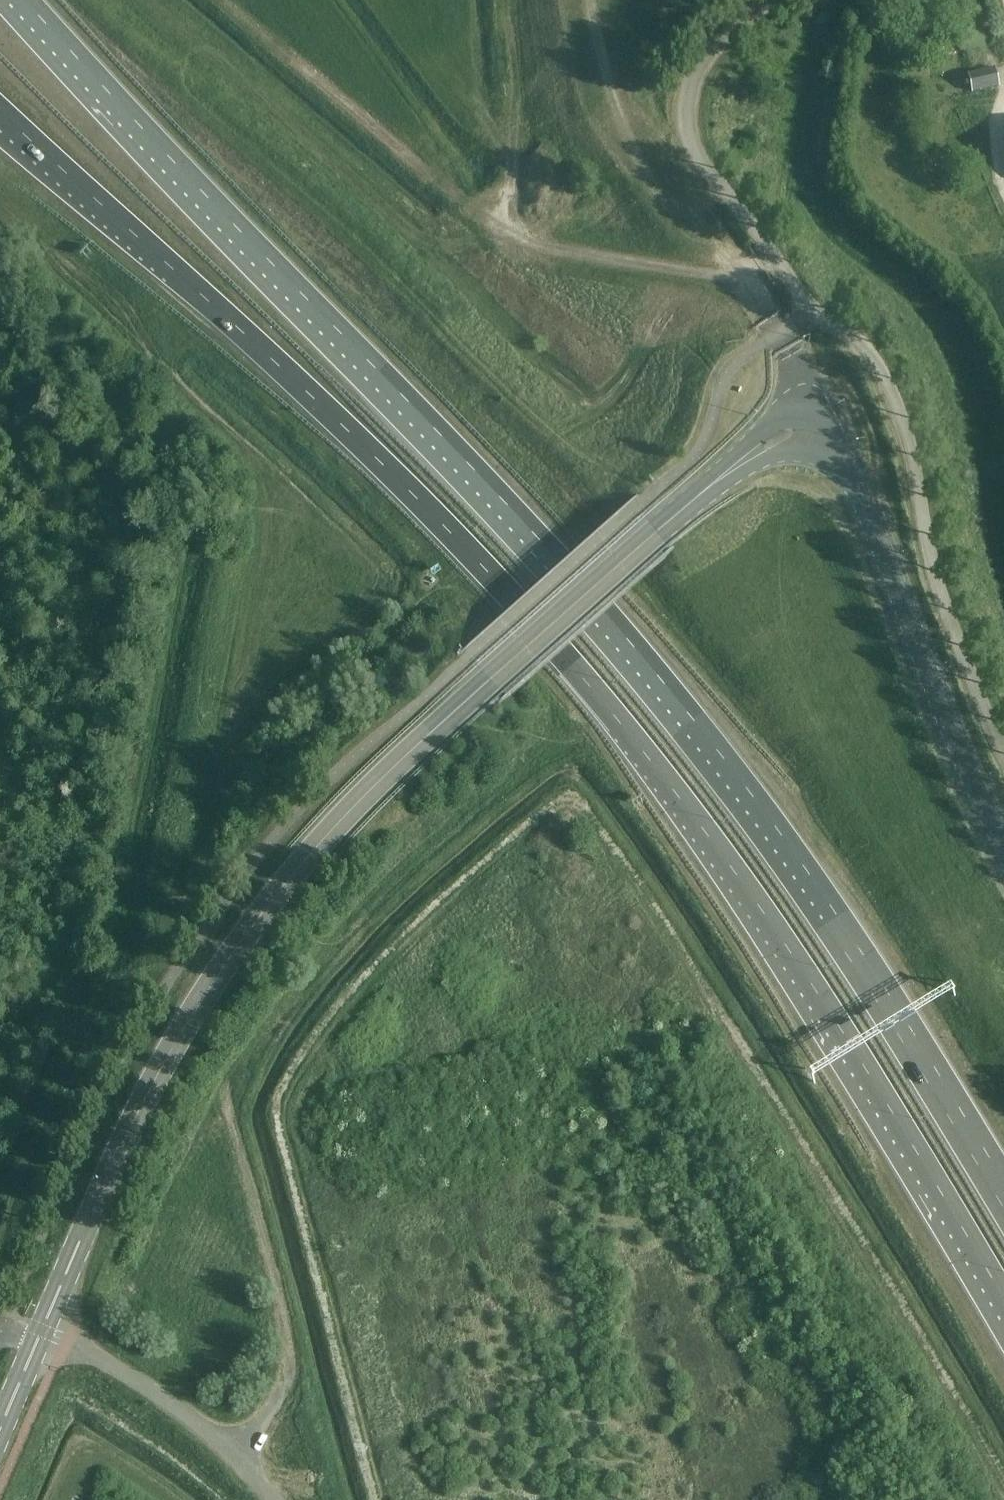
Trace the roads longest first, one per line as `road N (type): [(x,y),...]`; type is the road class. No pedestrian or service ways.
road 1 (trunk): [(0,112),(348,431),(572,663),(773,925),(883,1087),(1003,1293)]
road 2 (trunk): [(1003,1194),(785,852),(610,628),(449,443),(25,0)]
road 3 (secondary): [(43,1328),(166,1060),(258,911),(484,685),(811,402)]
road 4 (unclassified): [(1003,735),(944,597),(902,412),(865,349),(811,310)]
road 5 (secondary): [(1003,831),(873,515),(811,402)]
road 6 (unclassified): [(770,0),(698,67),(688,106),(691,141),(811,310)]
road 7 (track): [(766,247),(740,267),(710,275),(553,251),(503,228),(493,208),(516,169),(509,138)]
road 8 (unclassified): [(282,1499),(205,1421),(43,1328)]

